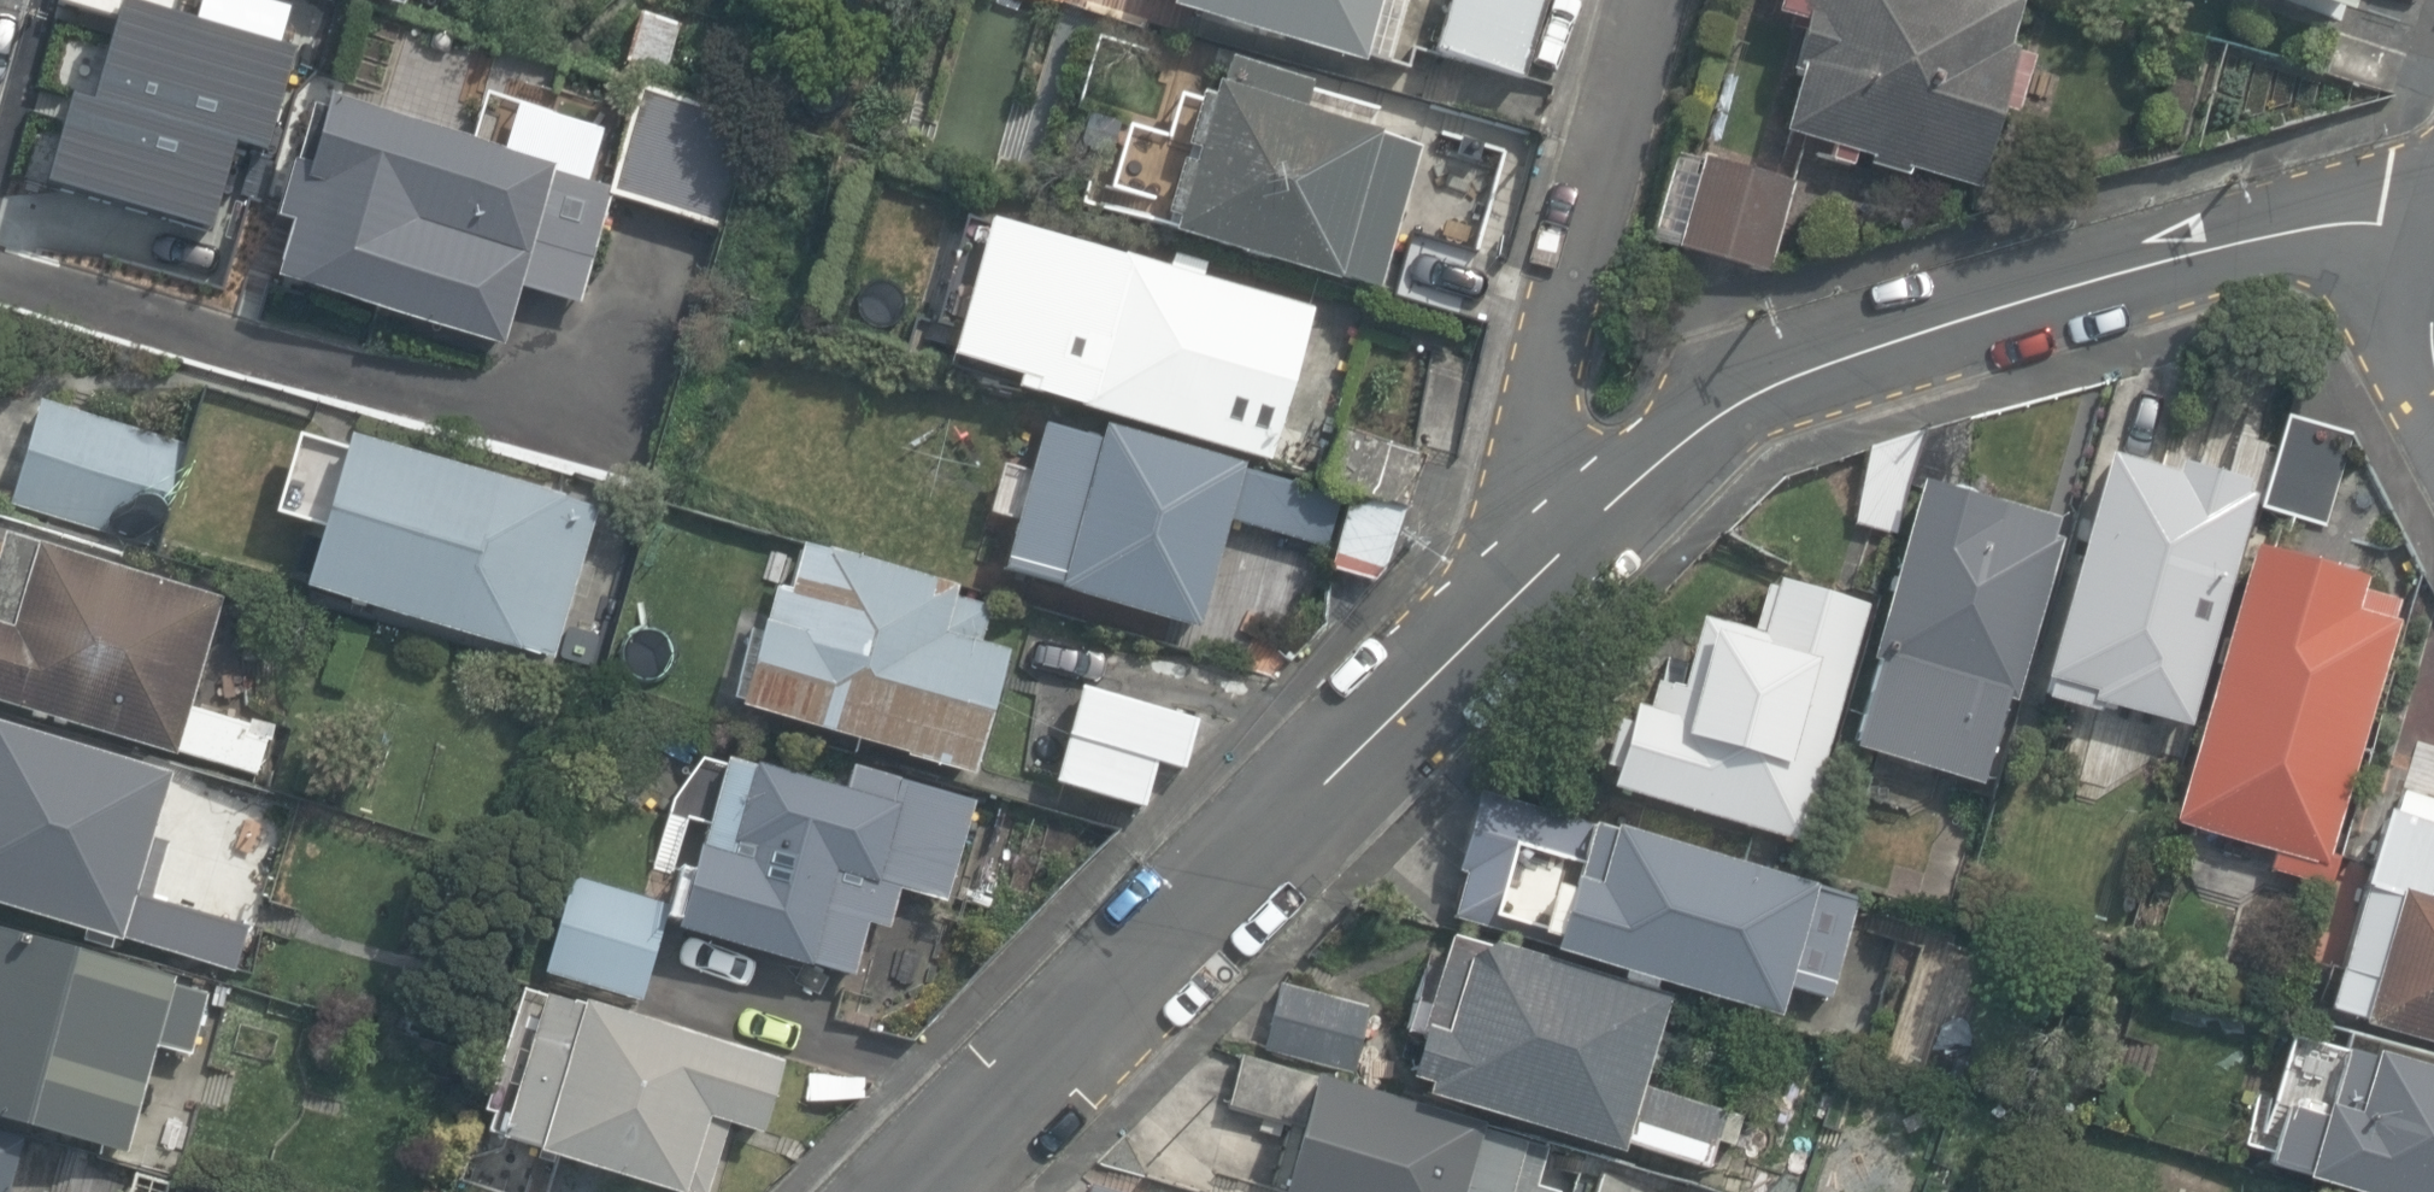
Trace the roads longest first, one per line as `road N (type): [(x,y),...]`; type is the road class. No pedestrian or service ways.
road 1 (residential): [(1582,539),(1749,395),(1864,345),(1987,303),(2333,219),(2433,218)]
road 2 (residential): [(925,1191),(1221,912),(1582,539)]
road 3 (residential): [(1582,539),(1534,469),(1534,423),(1661,0)]

